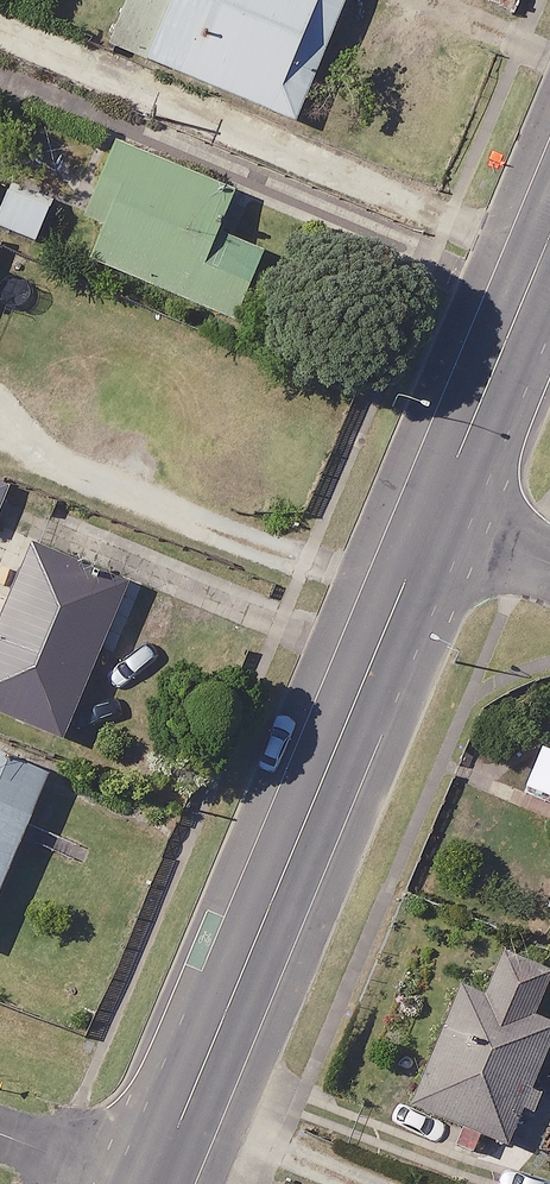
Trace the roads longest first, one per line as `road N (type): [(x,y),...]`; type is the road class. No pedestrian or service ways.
road 1 (secondary): [(432,523),(154,1183)]
road 2 (secondary): [(549,240),(432,523)]
road 3 (residential): [(0,1136),(127,1183)]
road 4 (residential): [(549,568),(432,523)]

